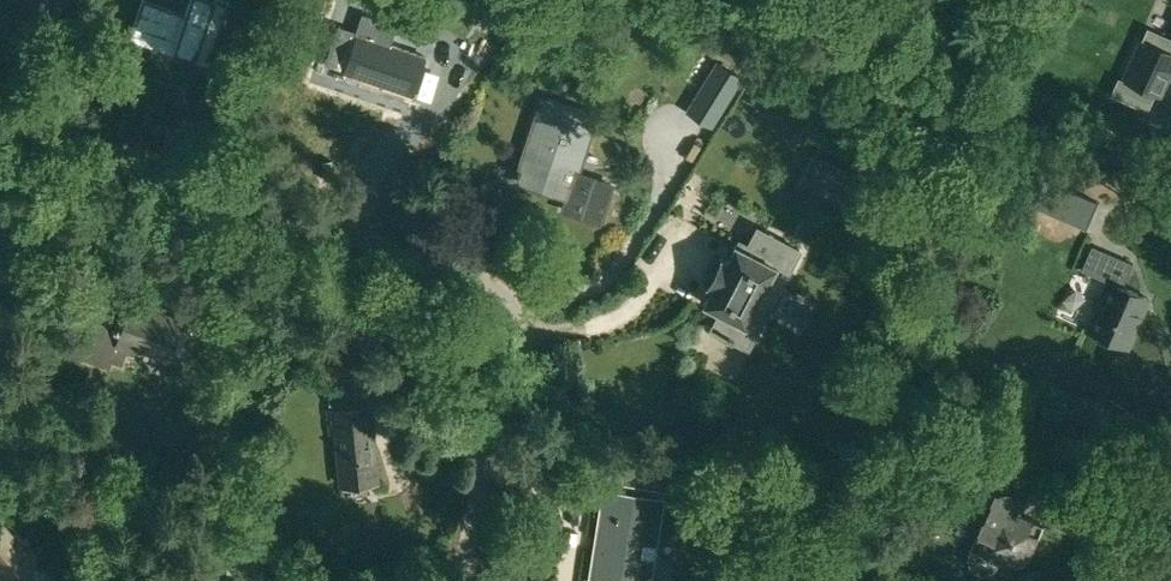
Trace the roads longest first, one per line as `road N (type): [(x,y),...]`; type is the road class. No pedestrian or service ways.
road 1 (residential): [(451,580),(522,342),(525,322),(515,304),(485,282),(0,114)]
road 2 (track): [(1110,580),(1170,439)]

